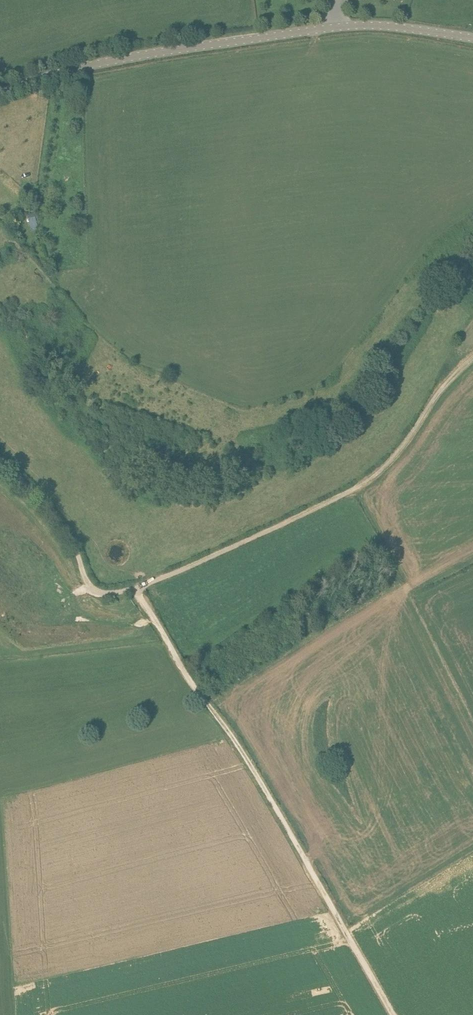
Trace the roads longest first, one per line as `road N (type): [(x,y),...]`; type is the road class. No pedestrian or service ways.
road 1 (track): [(0,460),(58,521),(88,583),(118,592),(361,482),(472,356)]
road 2 (track): [(137,587),(392,1014)]
road 3 (unclassified): [(0,93),(92,64),(319,29),(379,25),(472,37)]

